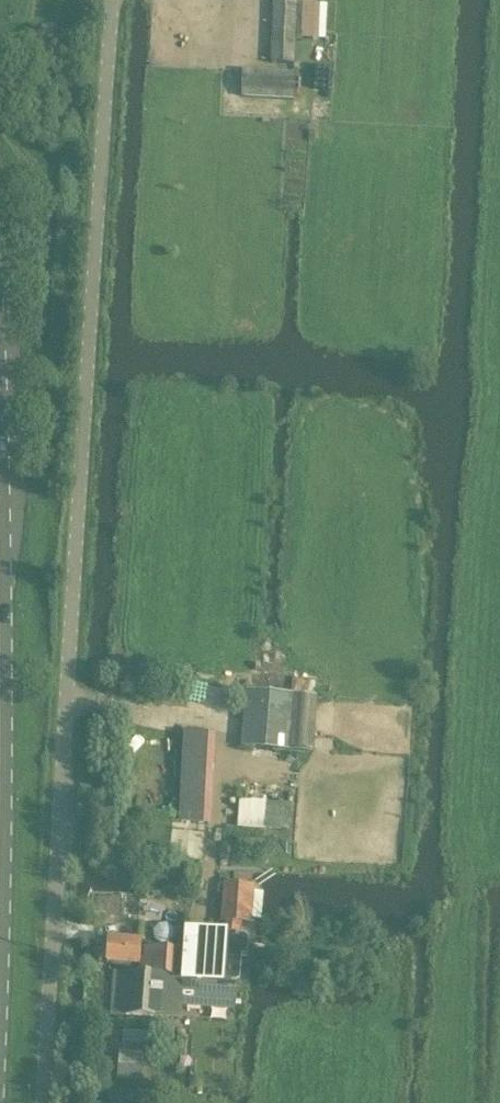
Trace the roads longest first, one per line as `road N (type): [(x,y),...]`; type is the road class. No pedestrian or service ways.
road 1 (unclassified): [(45,1102),(115,0)]

